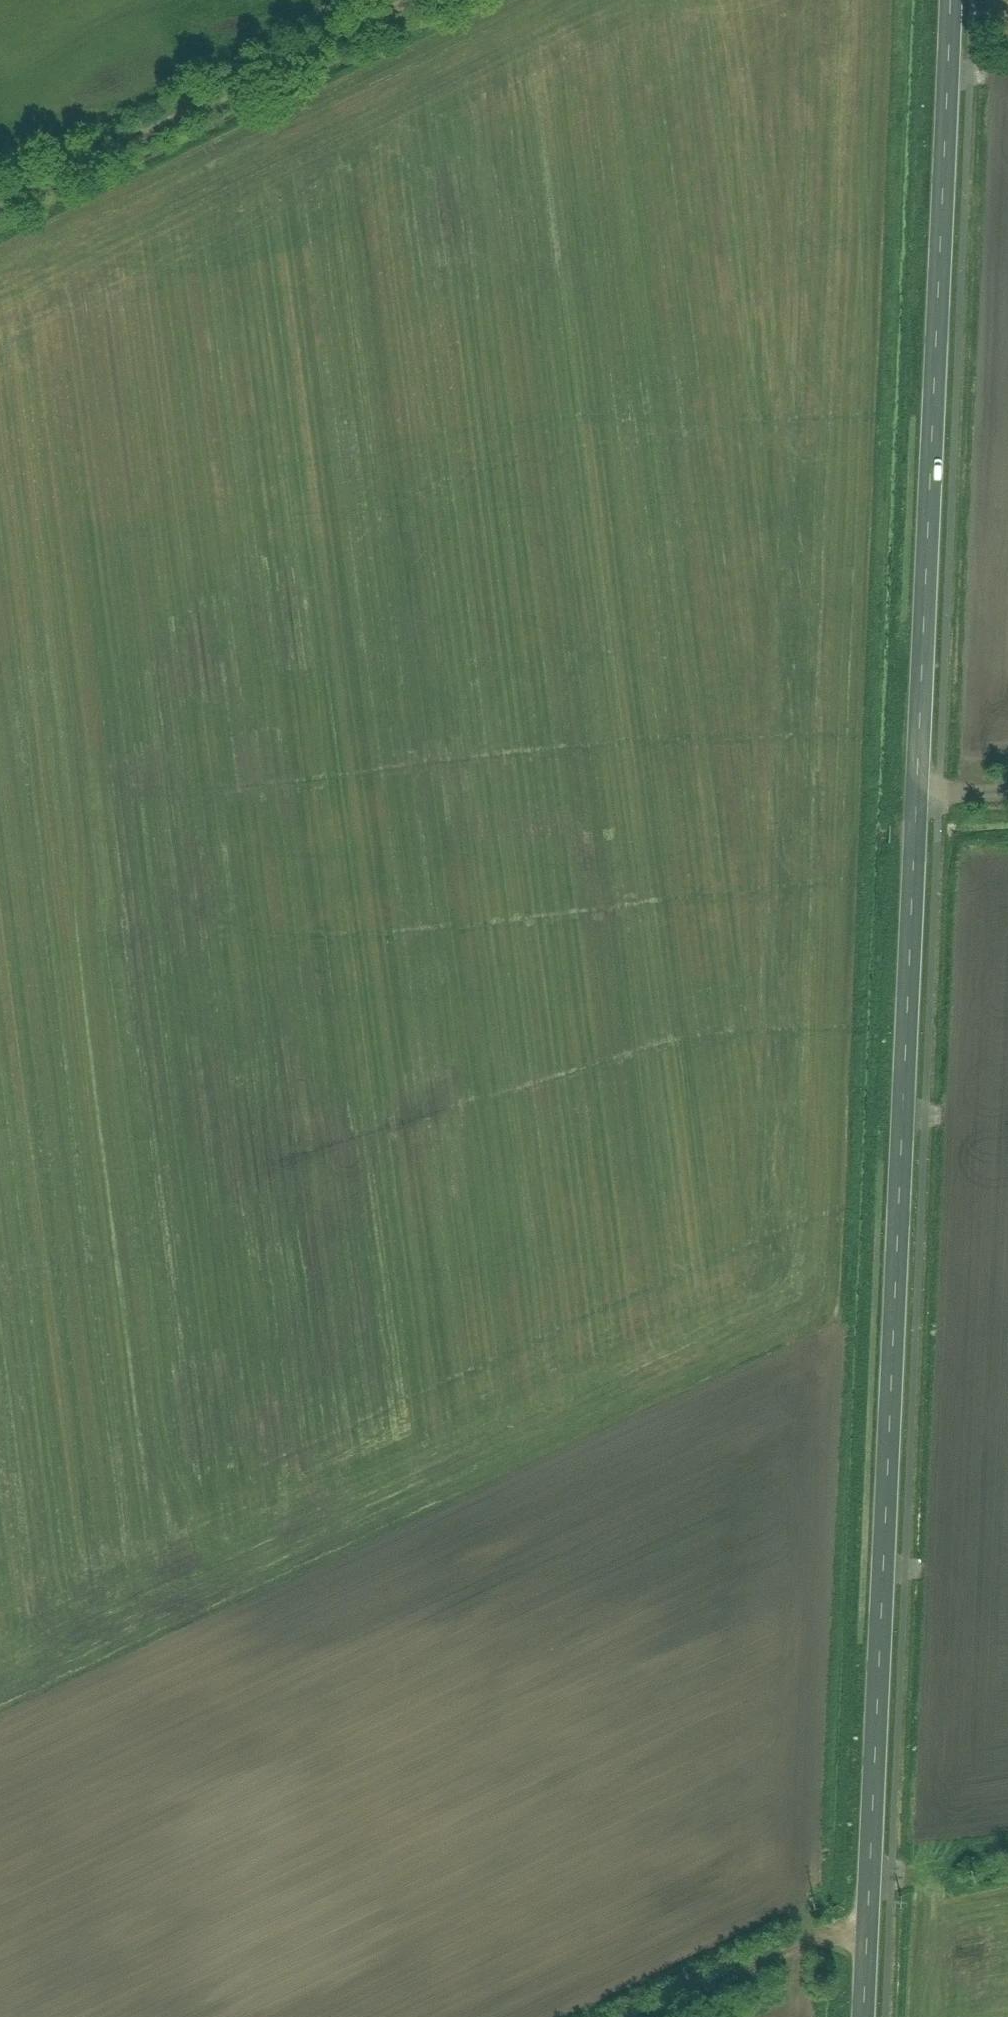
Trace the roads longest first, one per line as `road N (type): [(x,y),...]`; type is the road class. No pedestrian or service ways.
road 1 (tertiary): [(860,2016),(947,0)]
road 2 (track): [(0,200),(410,0)]
road 3 (track): [(1007,1860),(892,1883),(864,1925),(669,2016)]

